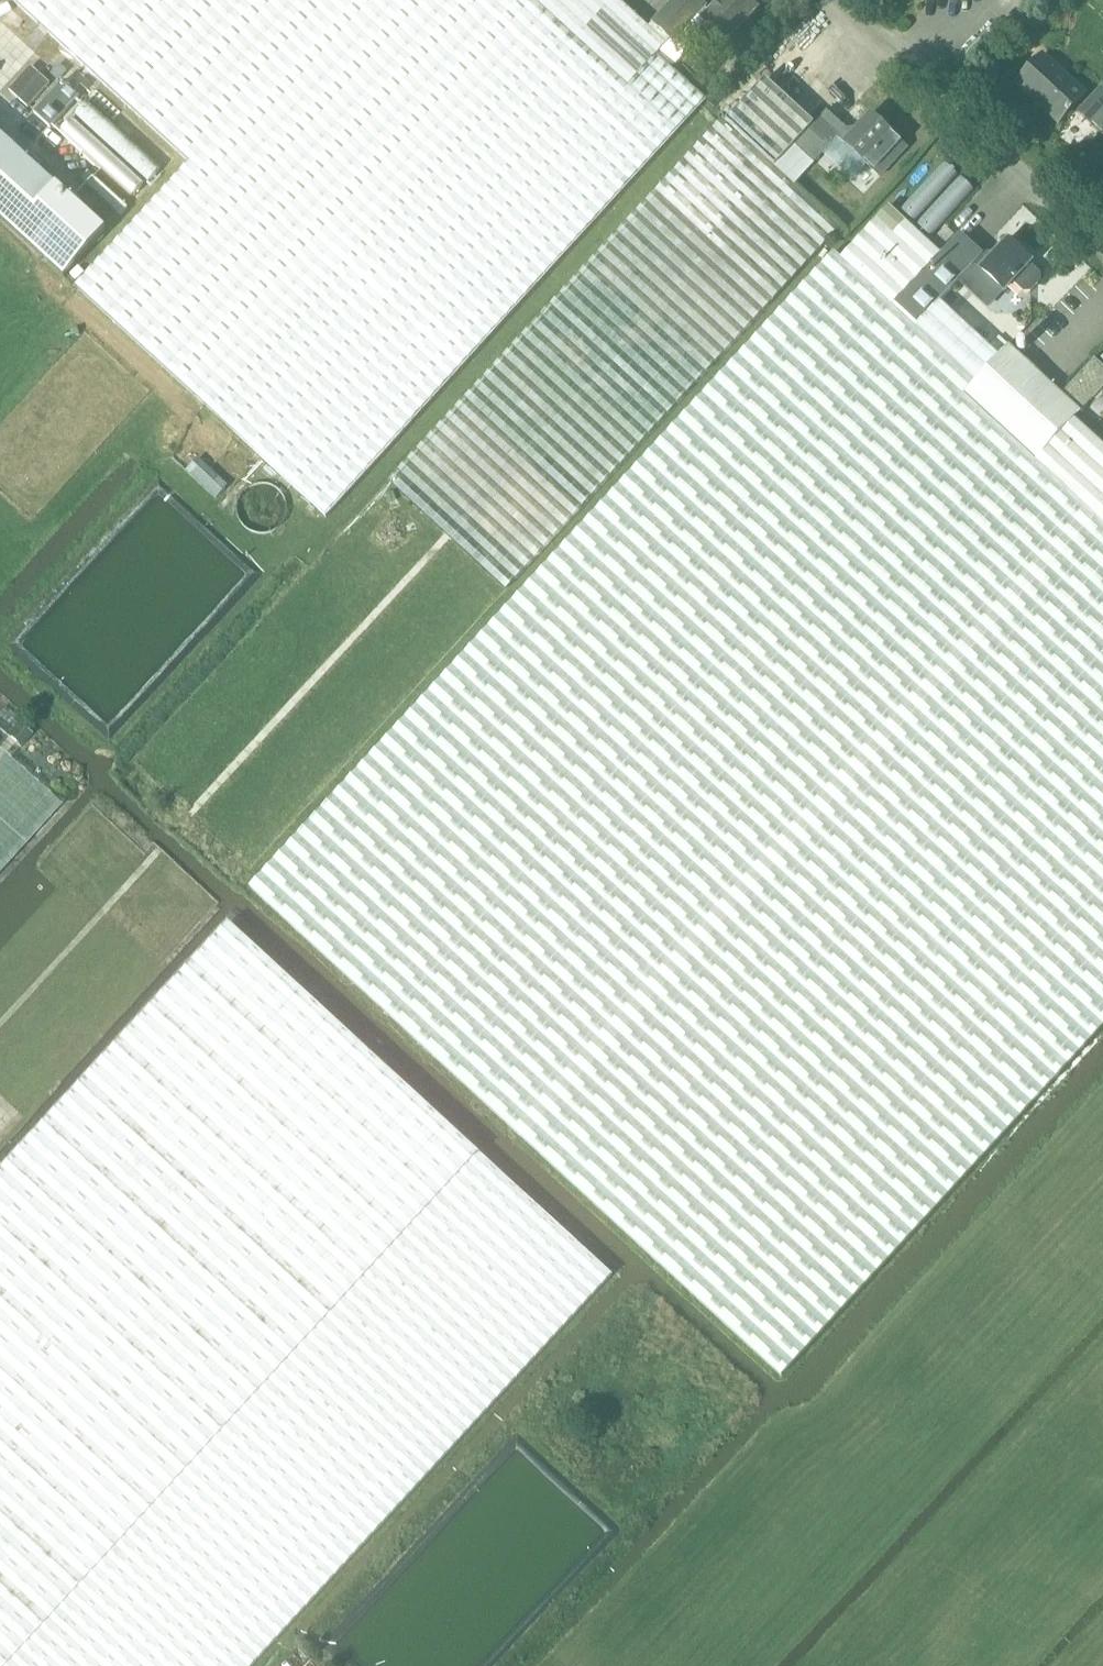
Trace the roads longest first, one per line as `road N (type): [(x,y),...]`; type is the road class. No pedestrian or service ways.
road 1 (unclassified): [(1102,252),(830,0)]
road 2 (residential): [(1102,1462),(1074,1463),(890,1665)]

